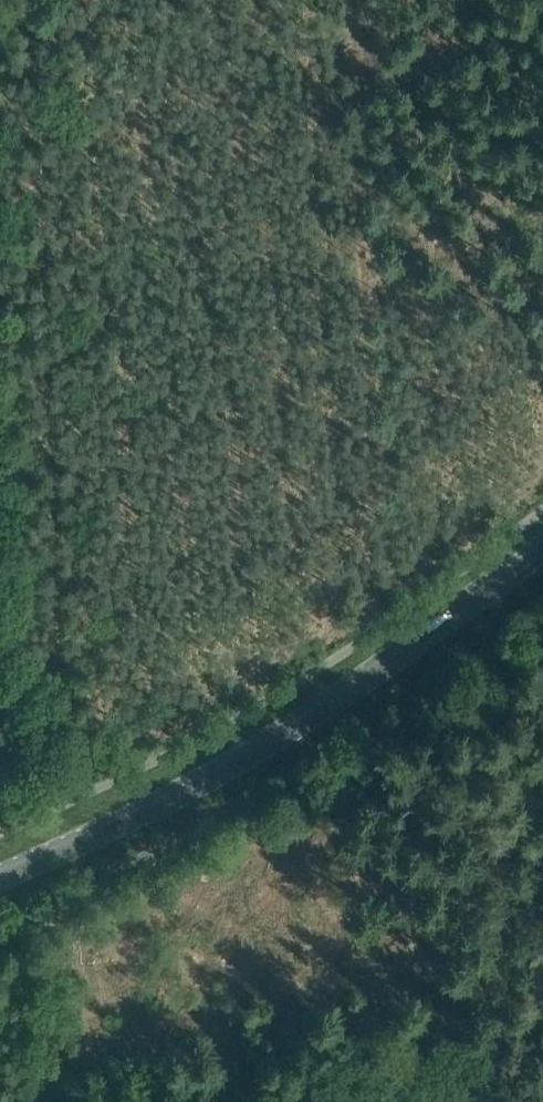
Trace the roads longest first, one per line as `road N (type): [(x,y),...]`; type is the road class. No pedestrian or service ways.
road 1 (secondary): [(0,880),(265,748),(542,552)]

